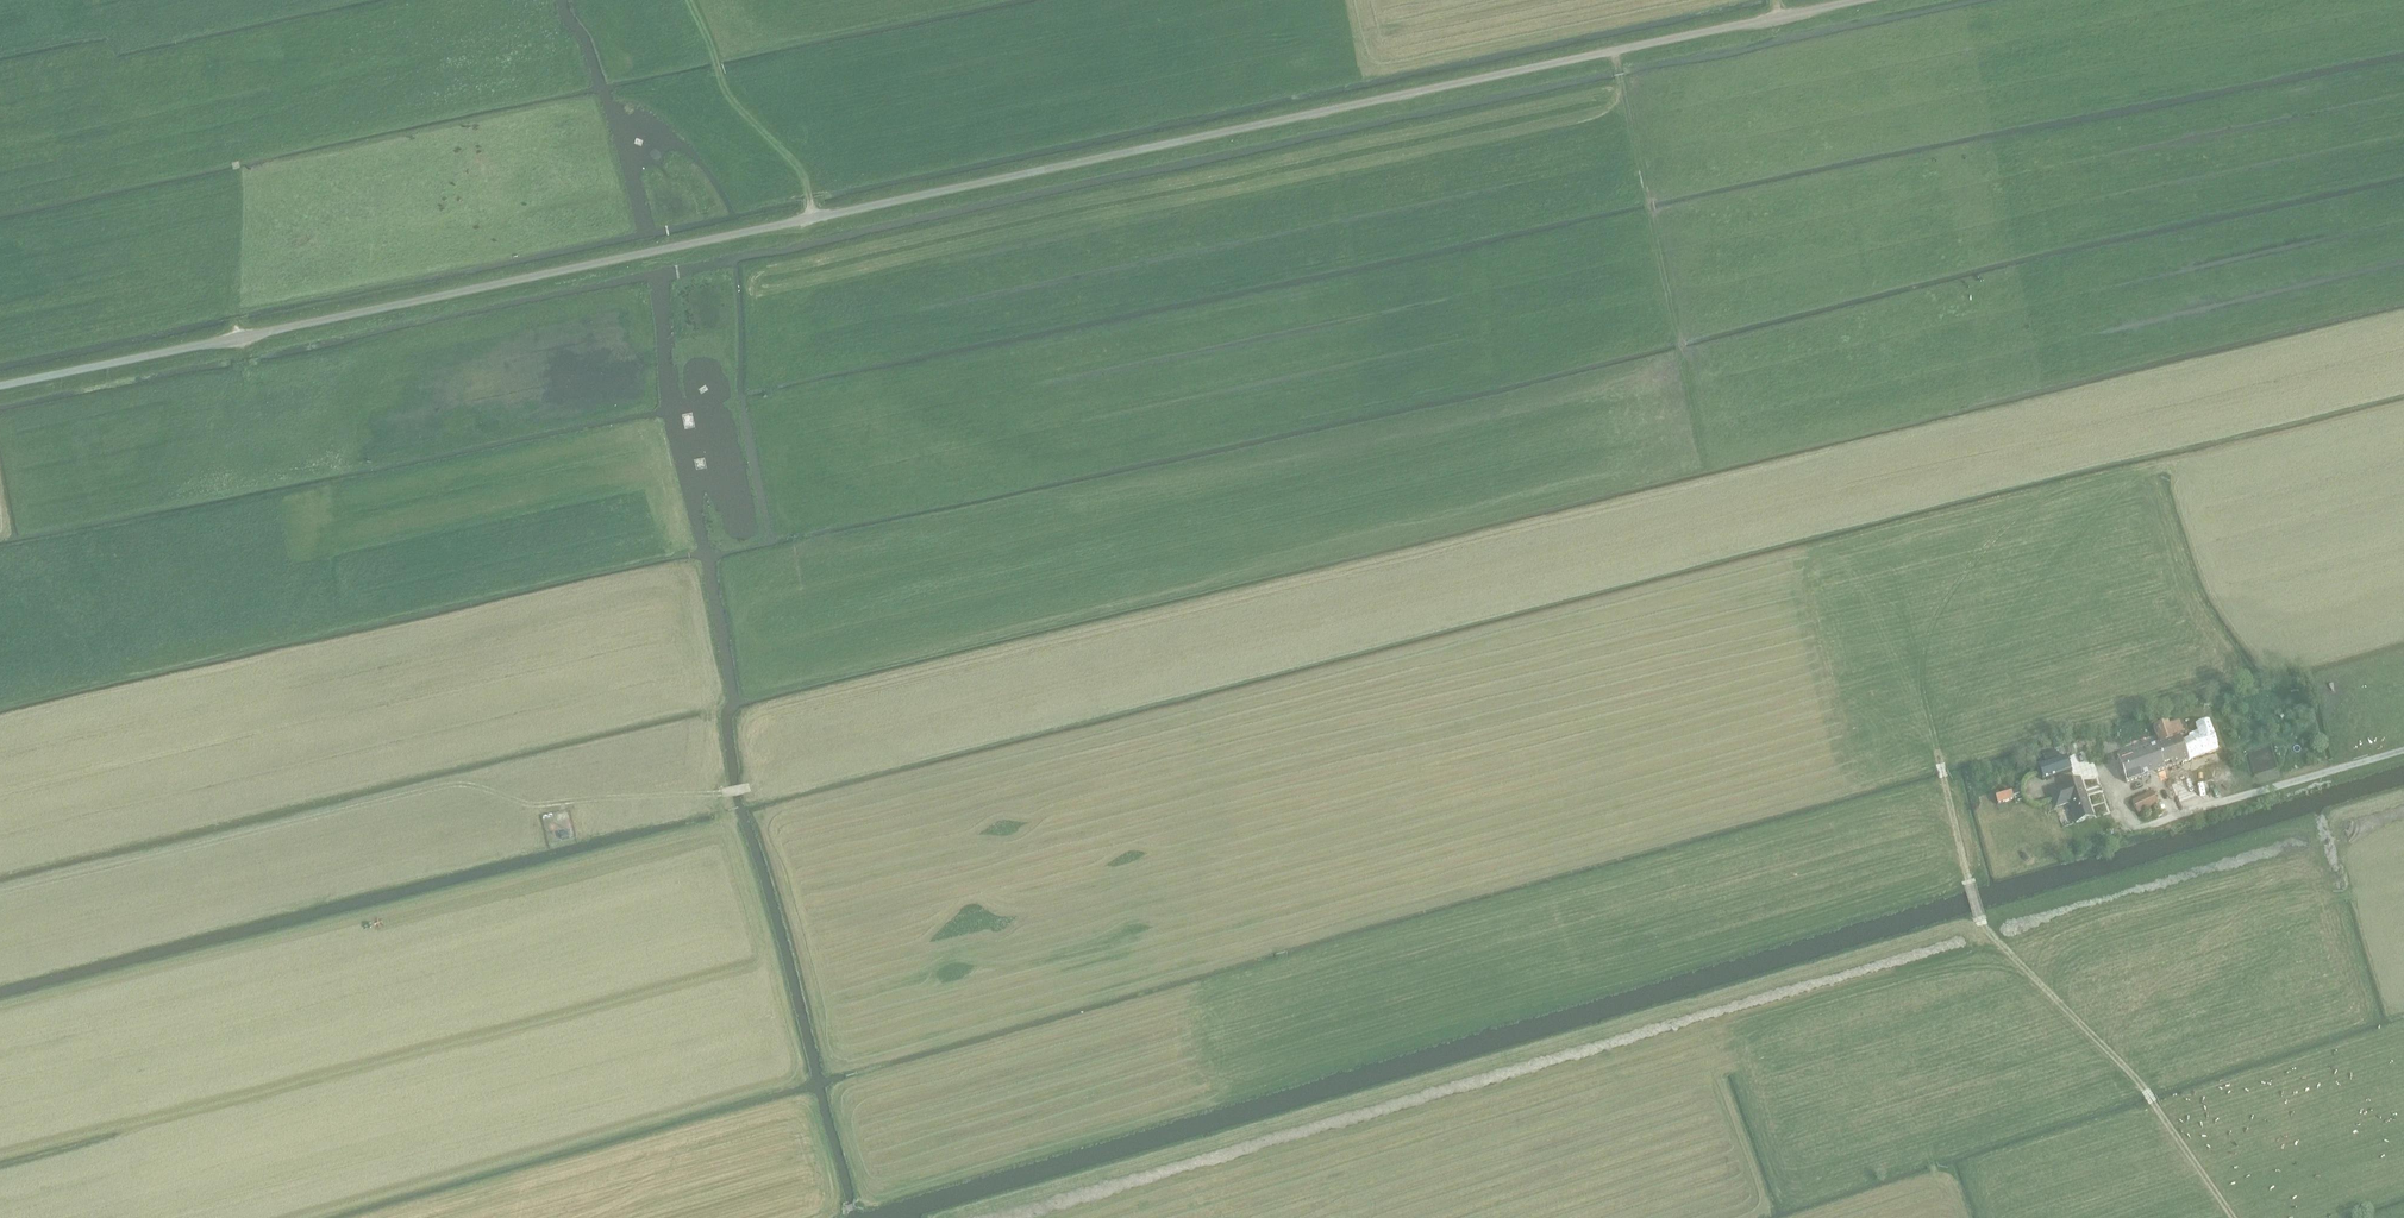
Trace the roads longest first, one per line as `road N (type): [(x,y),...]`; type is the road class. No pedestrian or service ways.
road 1 (unclassified): [(0,386),(1854,0)]
road 2 (track): [(0,892),(461,784),(532,804),(751,786)]
road 3 (track): [(1940,761),(1980,922),(2140,1082),(2233,1217)]
road 4 (track): [(1685,368),(1613,50)]
road 5 (track): [(692,0),(721,83),(802,178),(814,218)]
road 6 (track): [(236,173),(235,318),(250,385)]

